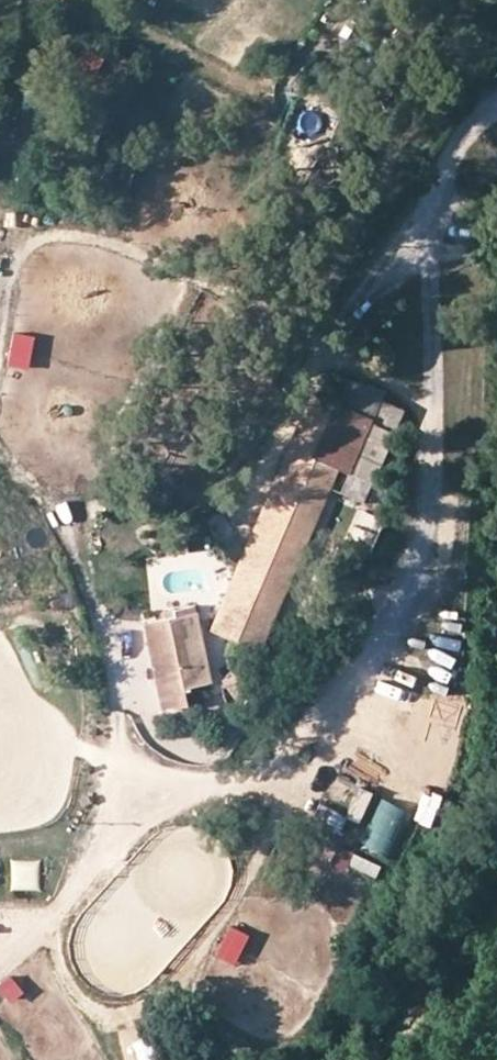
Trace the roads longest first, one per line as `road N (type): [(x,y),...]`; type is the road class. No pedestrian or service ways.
road 1 (track): [(58,502),(117,674),(120,796),(90,870),(0,965)]

